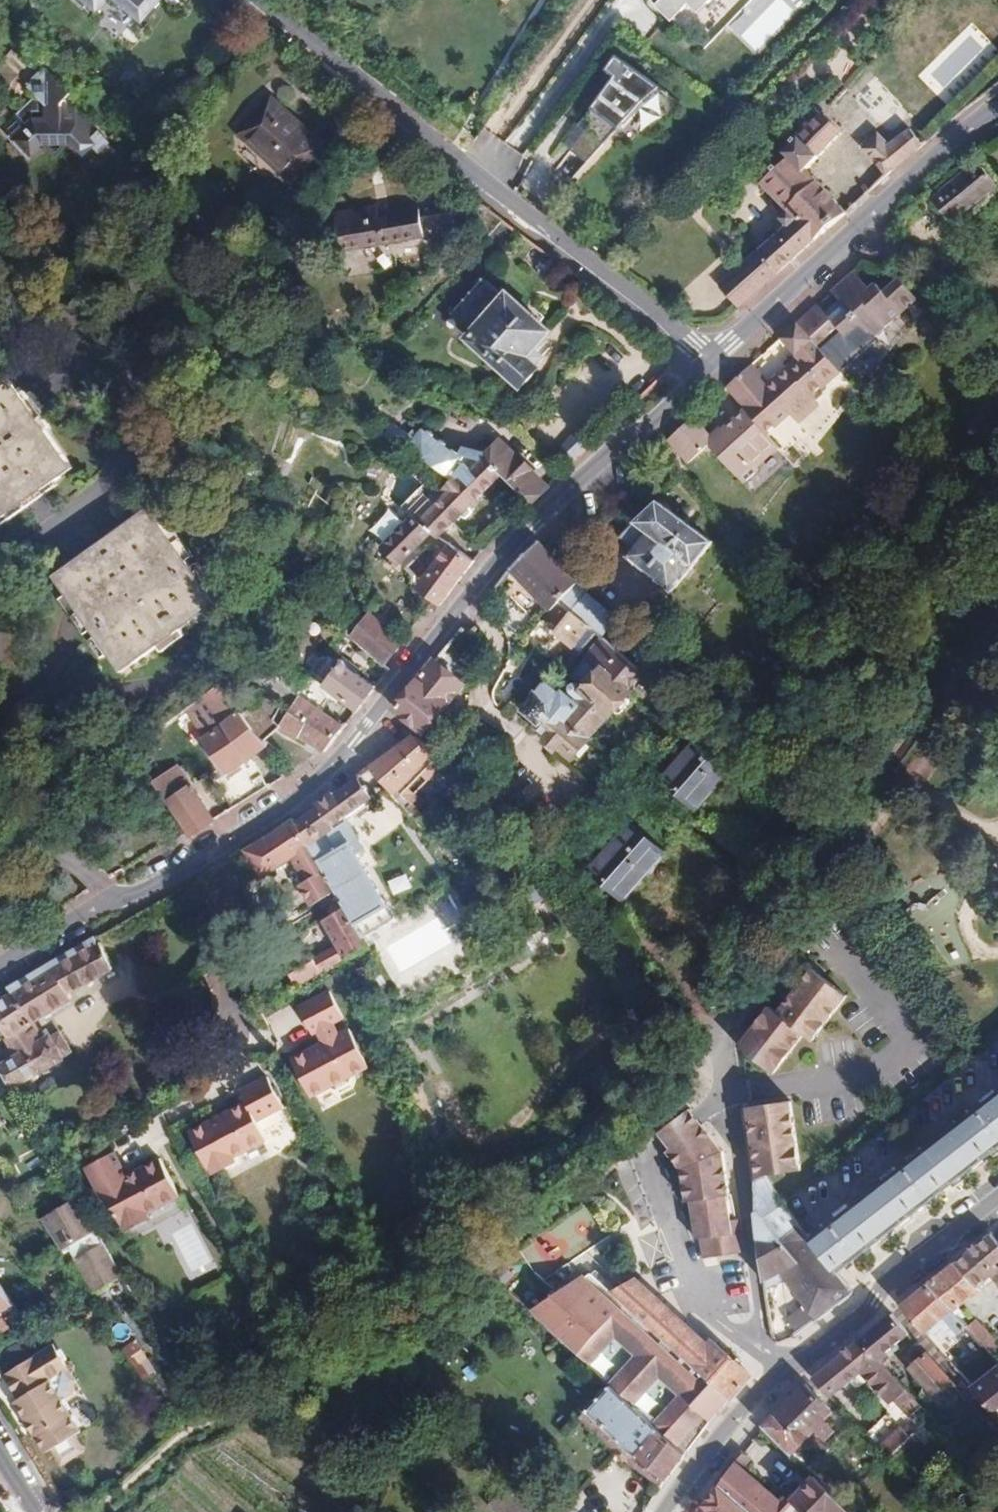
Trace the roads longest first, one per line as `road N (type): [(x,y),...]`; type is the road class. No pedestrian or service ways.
road 1 (tertiary): [(711,360),(504,553),(309,795),(0,964)]
road 2 (residential): [(711,360),(257,0)]
road 3 (tertiary): [(997,110),(711,360)]
road 4 (residential): [(777,1378),(727,1074),(688,1022)]
road 5 (tertiary): [(777,1378),(997,1205)]
road 6 (tertiary): [(664,1511),(777,1378)]

